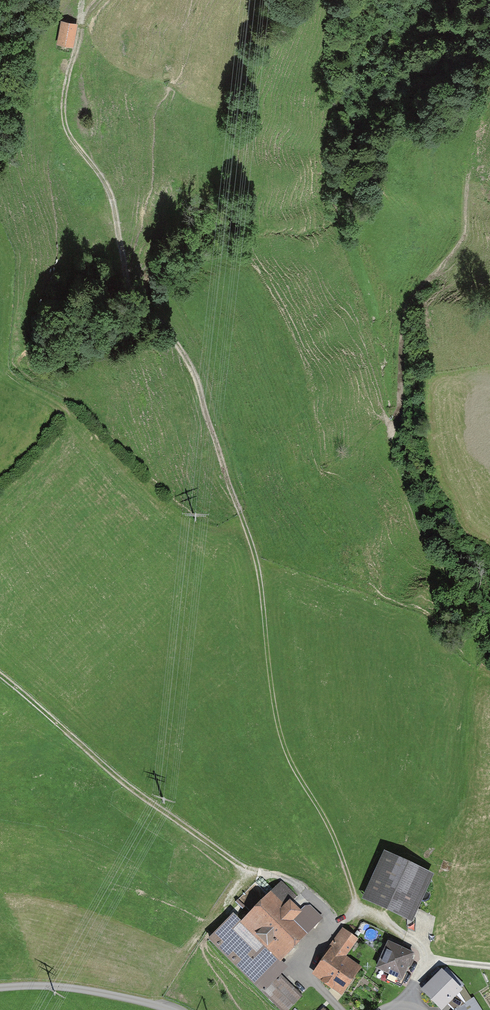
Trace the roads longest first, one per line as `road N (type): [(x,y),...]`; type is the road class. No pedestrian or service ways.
road 1 (track): [(84,0),(66,127),(108,190),(133,285),(192,370),(257,561),(280,731),(361,912)]
road 2 (track): [(419,945),(465,769),(472,619),(460,583),(419,535),(393,438),(410,299),(464,235),(489,75)]
road 3 (track): [(336,924),(302,888),(252,871),(144,797),(0,675)]
road 4 (track): [(339,1009),(312,982),(307,959),(336,924),(361,912),(425,952),(402,1006)]
road 5 (unclassified): [(171,1009),(89,990),(0,987)]

